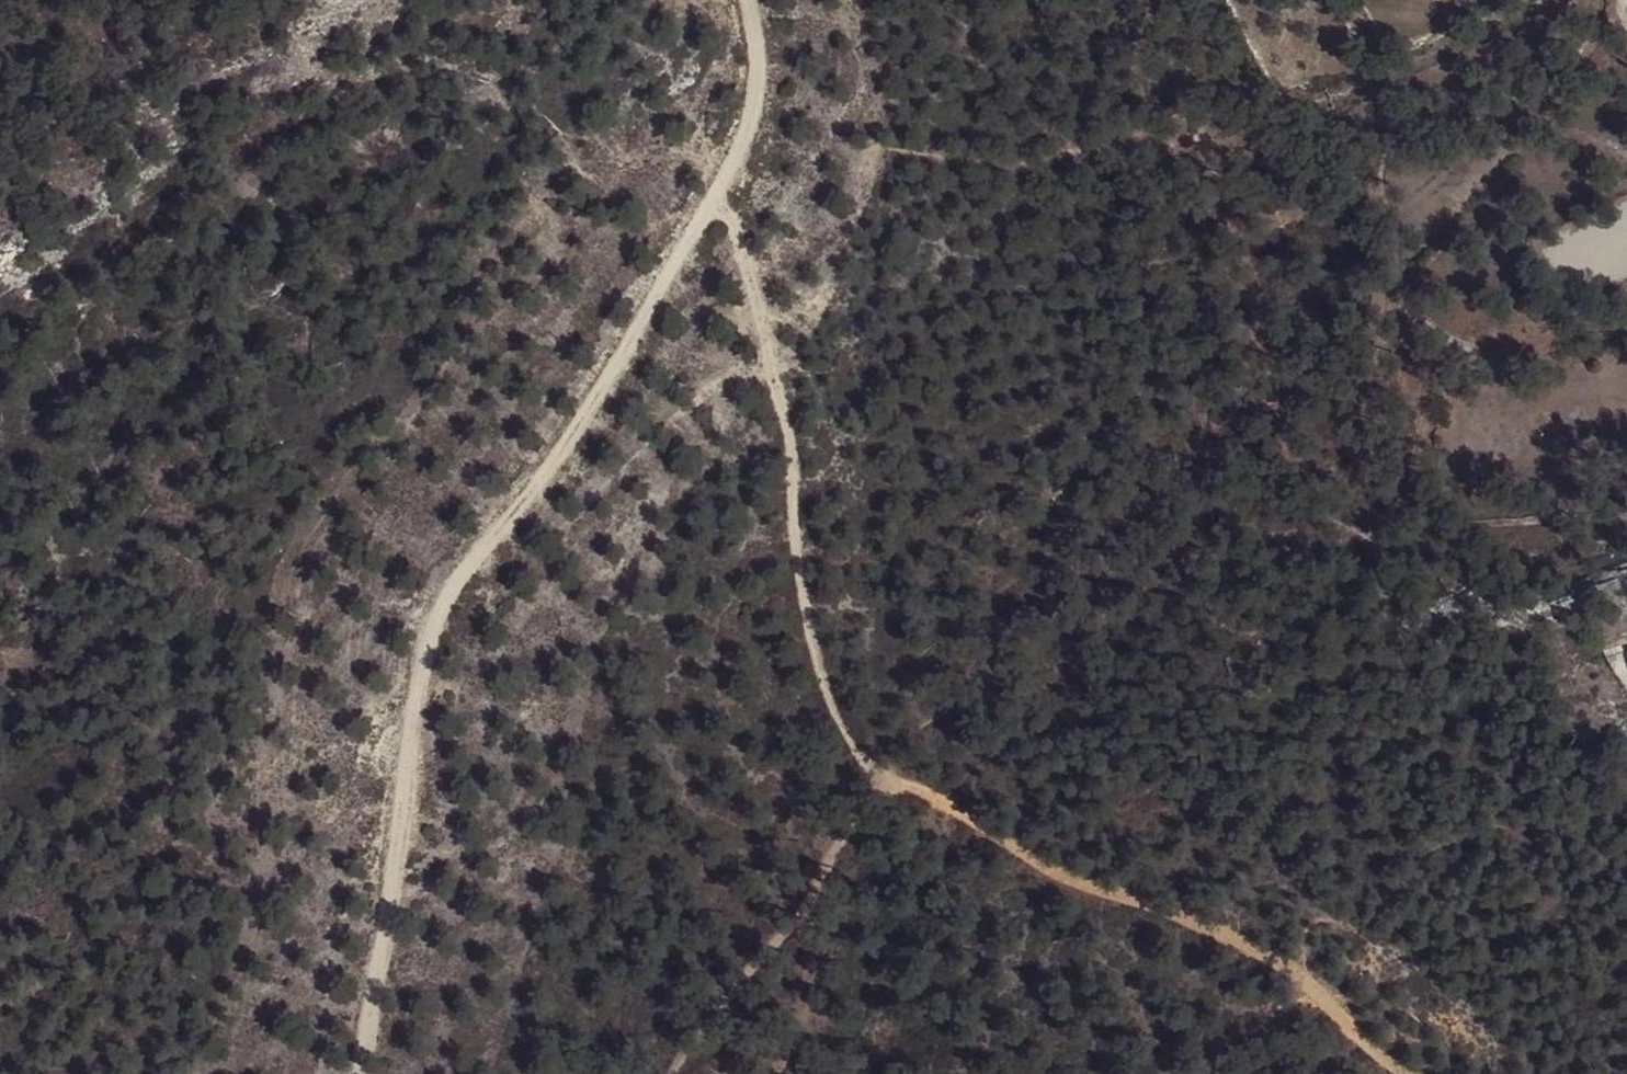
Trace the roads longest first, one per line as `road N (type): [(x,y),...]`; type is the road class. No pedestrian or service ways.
road 1 (track): [(1401,1073),(1279,948),(1053,873),(873,769),(833,703),(801,568),(782,368),(714,201)]
road 2 (track): [(369,1073),(434,617),(505,498),(611,362),(714,201)]
road 3 (track): [(714,201),(754,104),(757,51),(747,0)]

